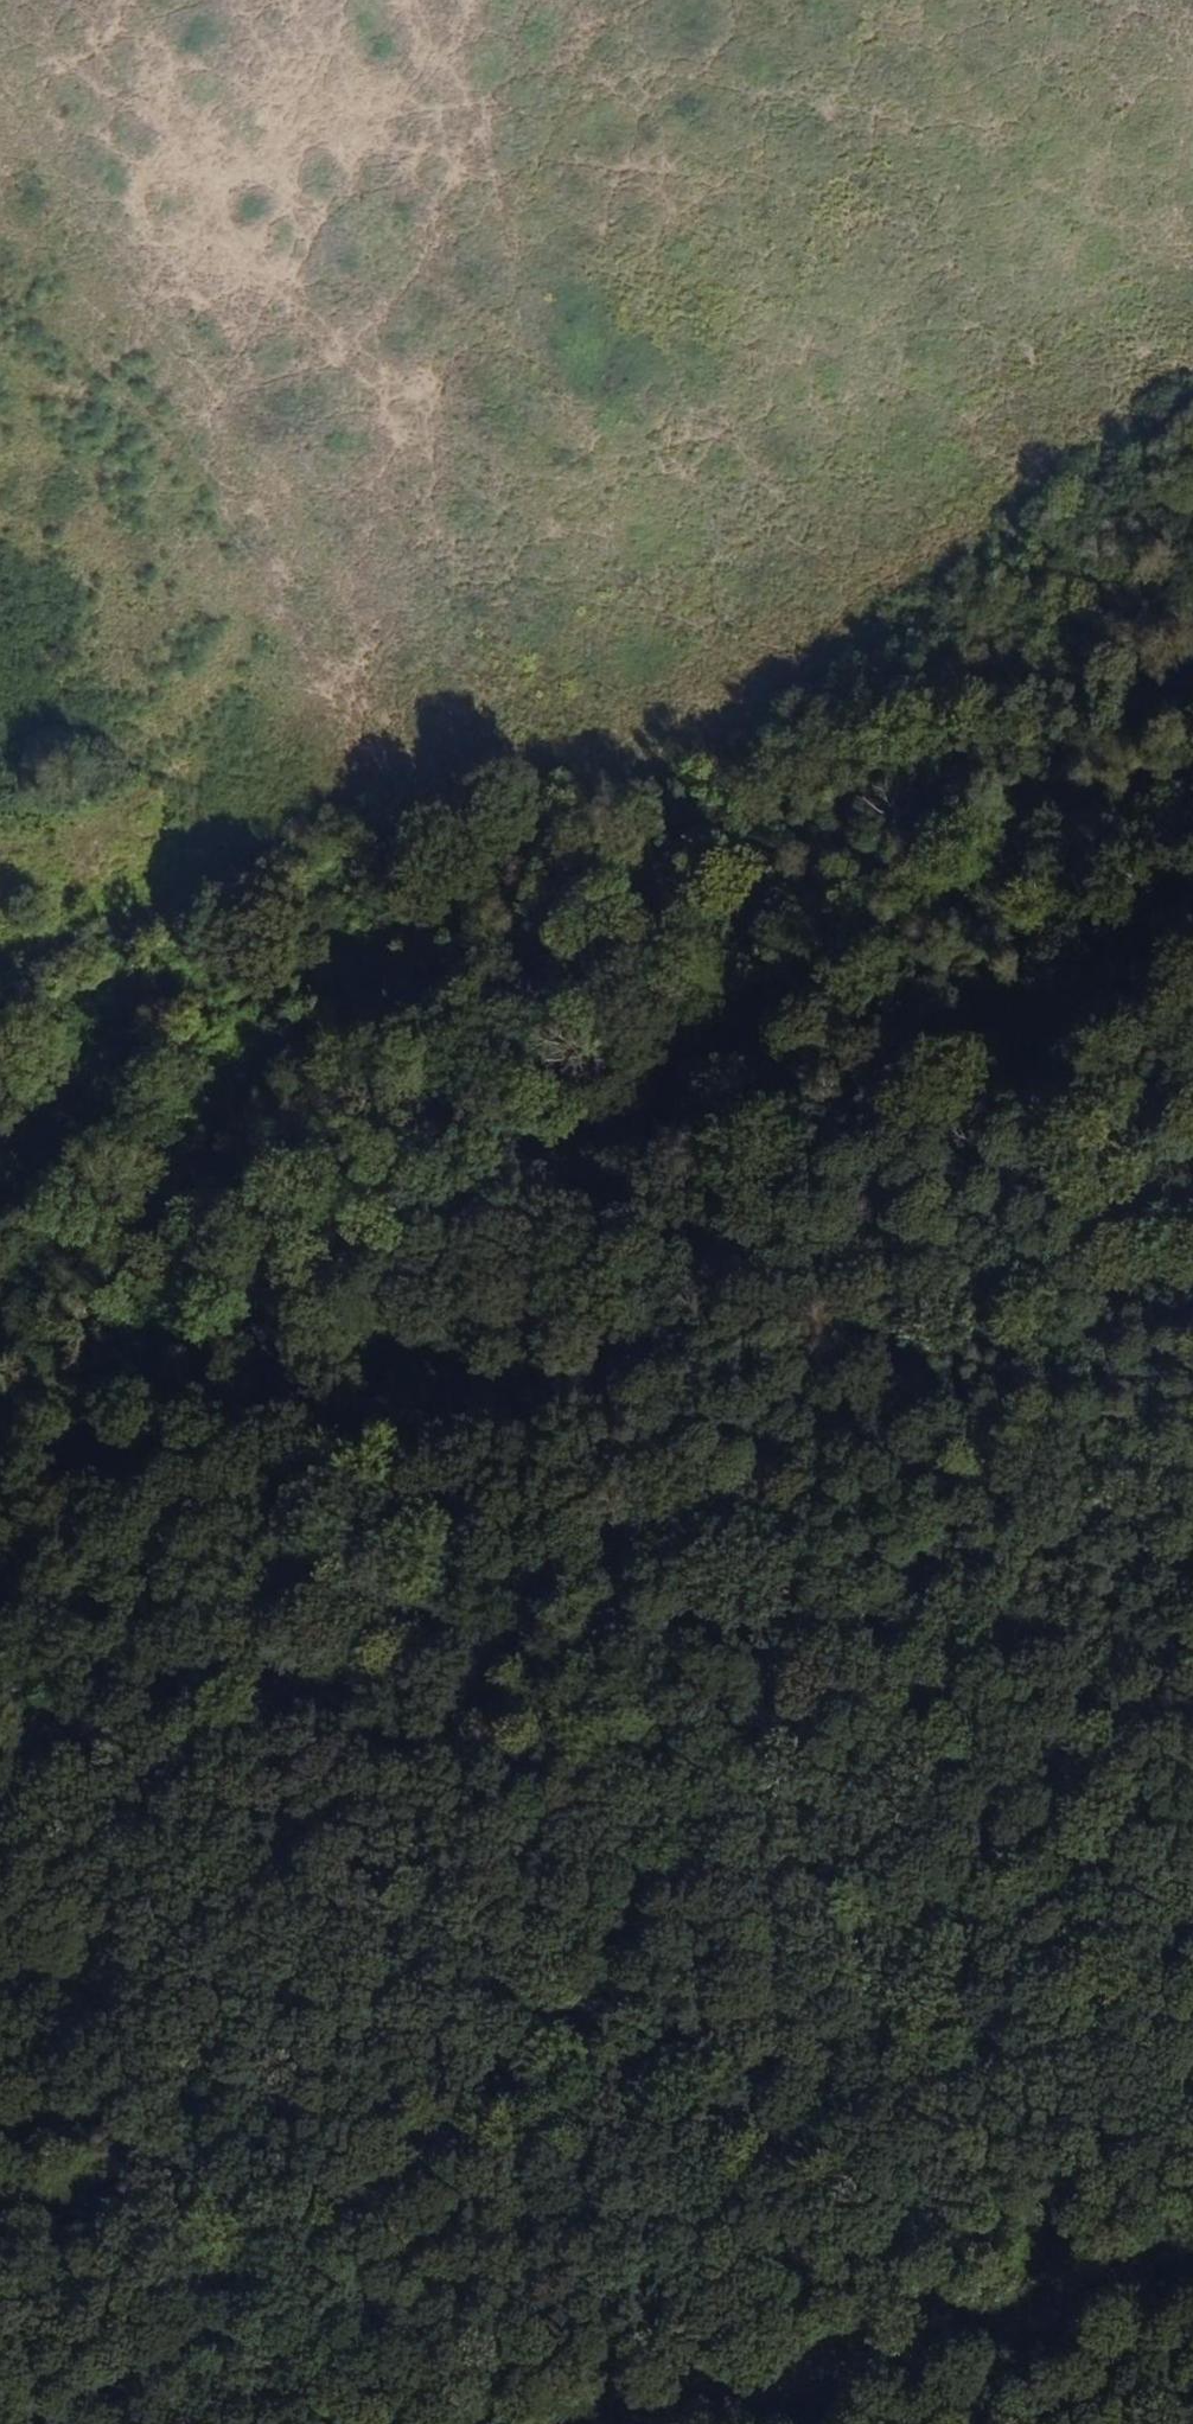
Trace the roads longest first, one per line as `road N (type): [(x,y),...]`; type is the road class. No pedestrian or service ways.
road 1 (track): [(671,2423),(1192,2280)]

